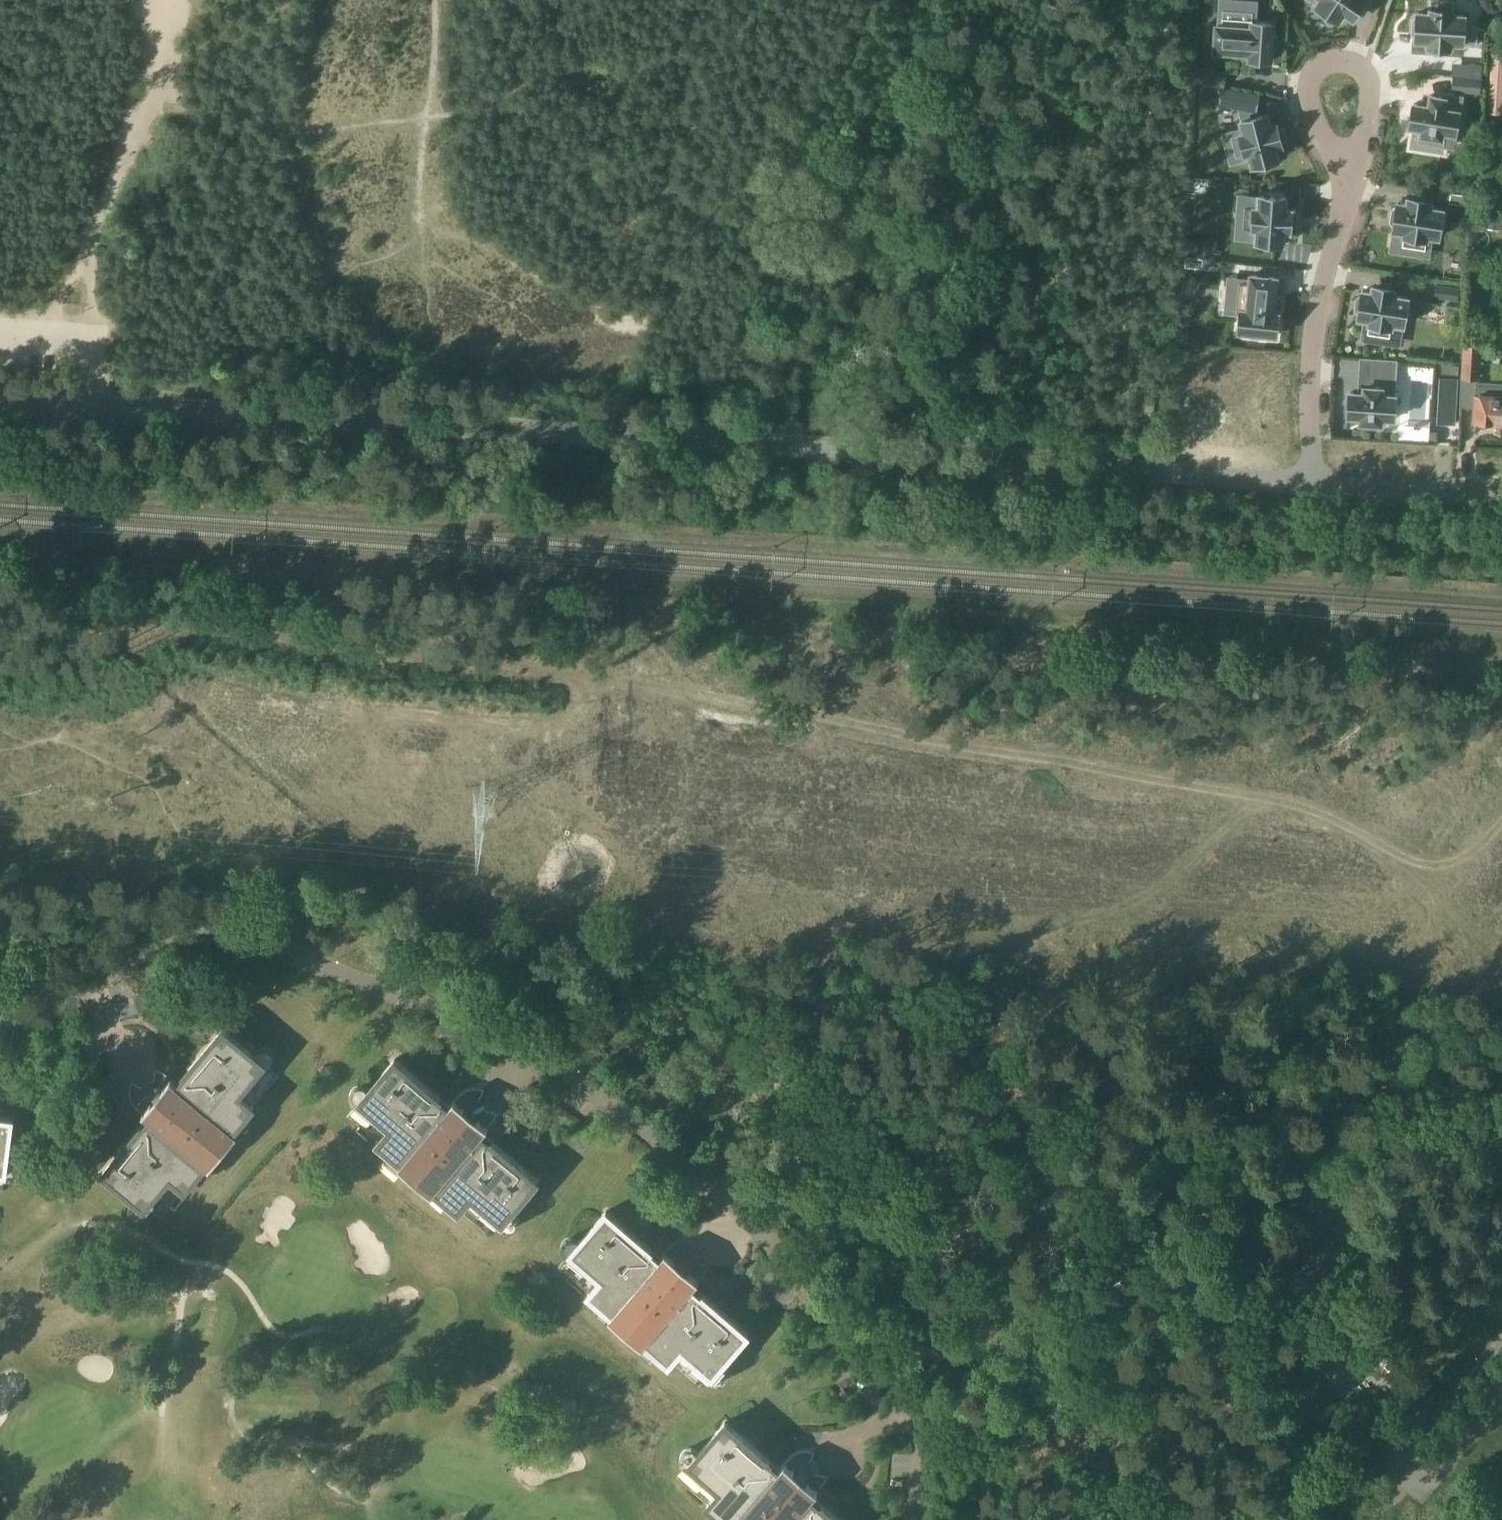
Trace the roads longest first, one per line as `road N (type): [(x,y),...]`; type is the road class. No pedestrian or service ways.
road 1 (unclassified): [(1308,484),(0,400)]
road 2 (residential): [(1308,484),(1316,322),(1347,192)]
road 3 (residential): [(1347,192),(1371,89),(1356,62),(1322,61),(1307,85),(1329,151)]
road 4 (unclassified): [(1501,489),(1308,484)]

